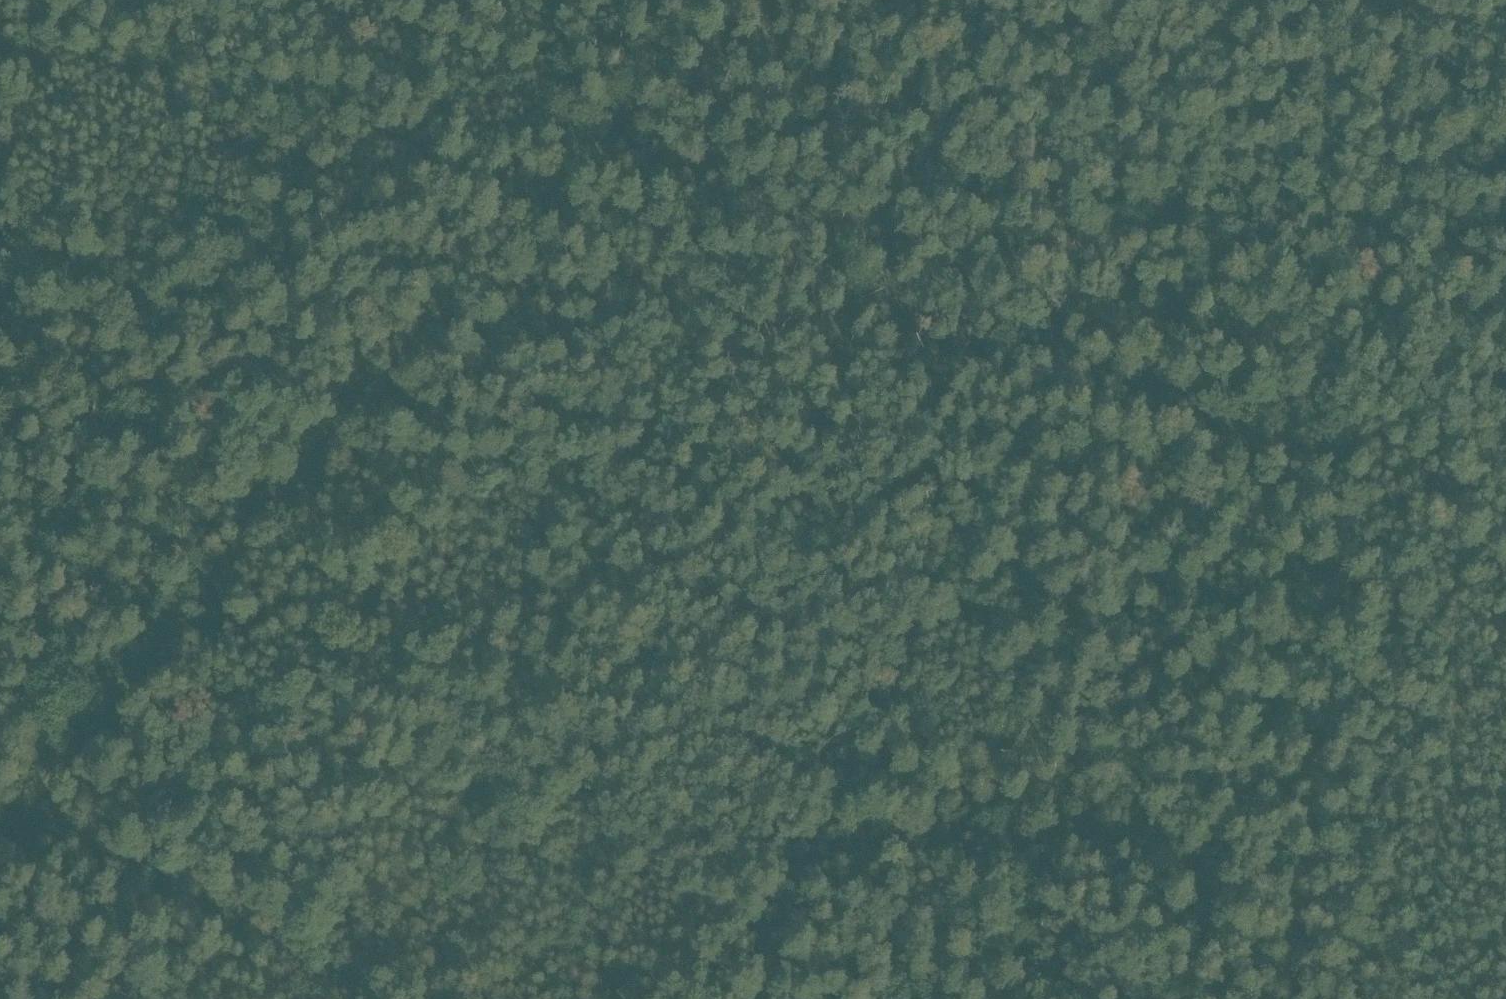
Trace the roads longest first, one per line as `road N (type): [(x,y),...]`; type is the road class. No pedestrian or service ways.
road 1 (track): [(0,836),(288,485),(713,0)]
road 2 (track): [(760,0),(1291,170),(1505,140)]

